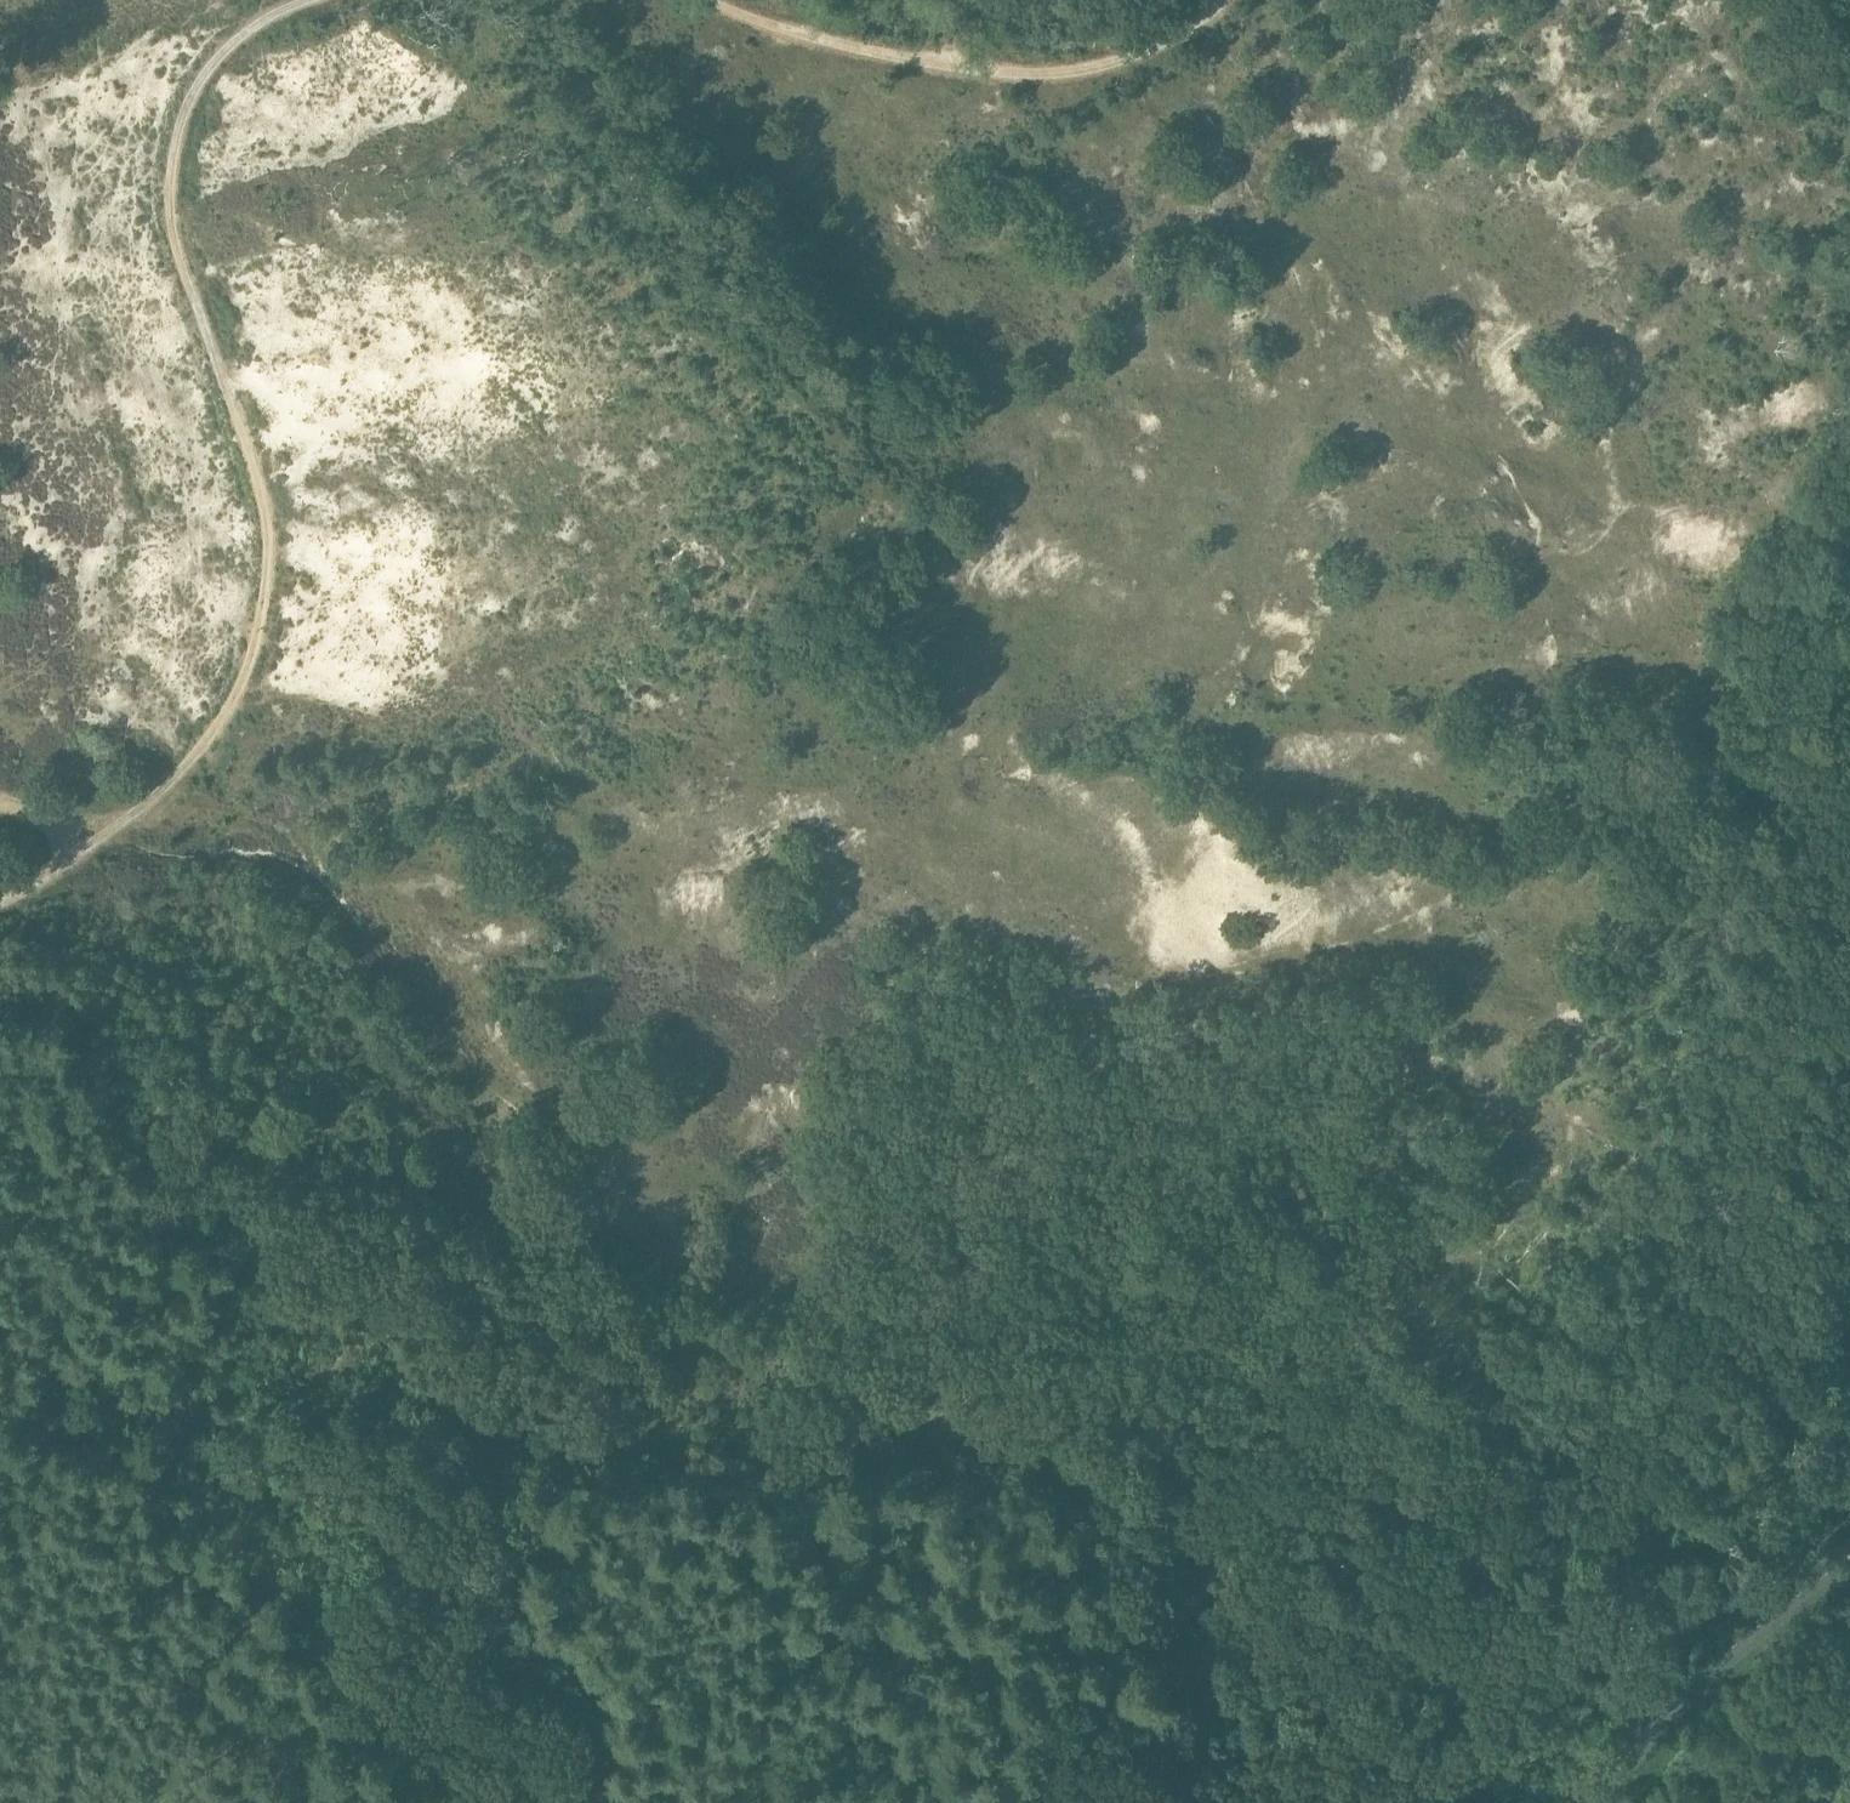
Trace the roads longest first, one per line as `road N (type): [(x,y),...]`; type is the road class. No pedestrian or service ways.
road 1 (secondary): [(1594,1802),(1709,1673),(1849,1557)]

